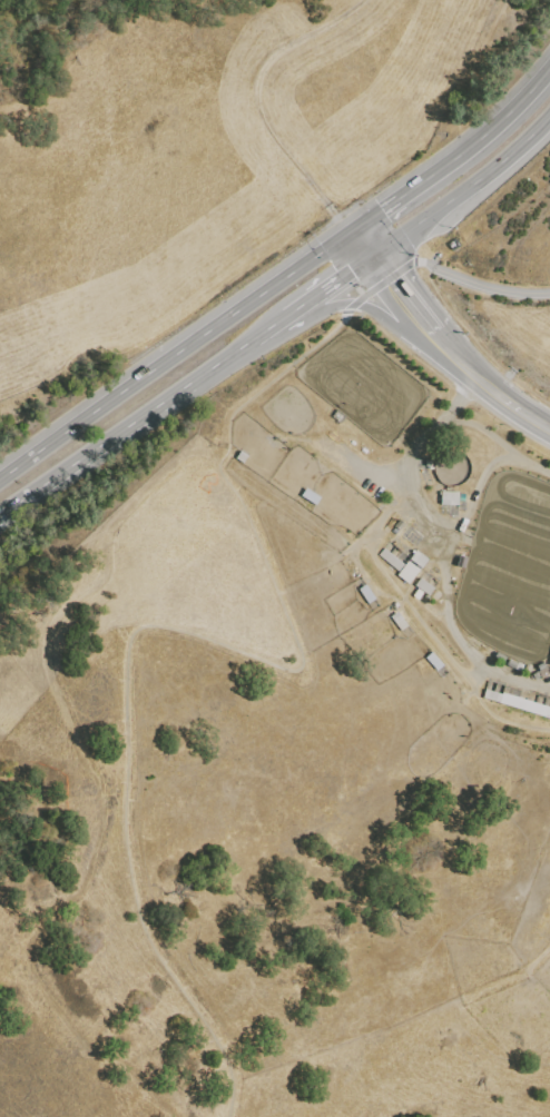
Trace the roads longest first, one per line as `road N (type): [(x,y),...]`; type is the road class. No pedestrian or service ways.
road 1 (track): [(353,304),(333,330),(234,409),(217,464),(243,505),(301,656),(297,671),(155,625),(137,627),(127,641),(122,827),(137,913),(222,1052),(227,1116)]
road 2 (trunk): [(348,230),(0,474)]
road 3 (track): [(481,379),(420,444),(412,483),(434,525),(450,626),(463,648),(491,672),(549,690)]
road 4 (track): [(412,483),(370,534),(371,558),(488,712),(549,732)]
road 5 (trunk): [(549,69),(451,161),(348,230)]
road 6 (trunk): [(371,260),(515,156),(549,121)]
road 7 (trunk): [(109,442),(281,328)]
road 8 (trunk): [(281,328),(353,304),(439,340)]
road 9 (secondary): [(439,340),(549,429)]
road 10 (trunk): [(0,517),(109,442)]

